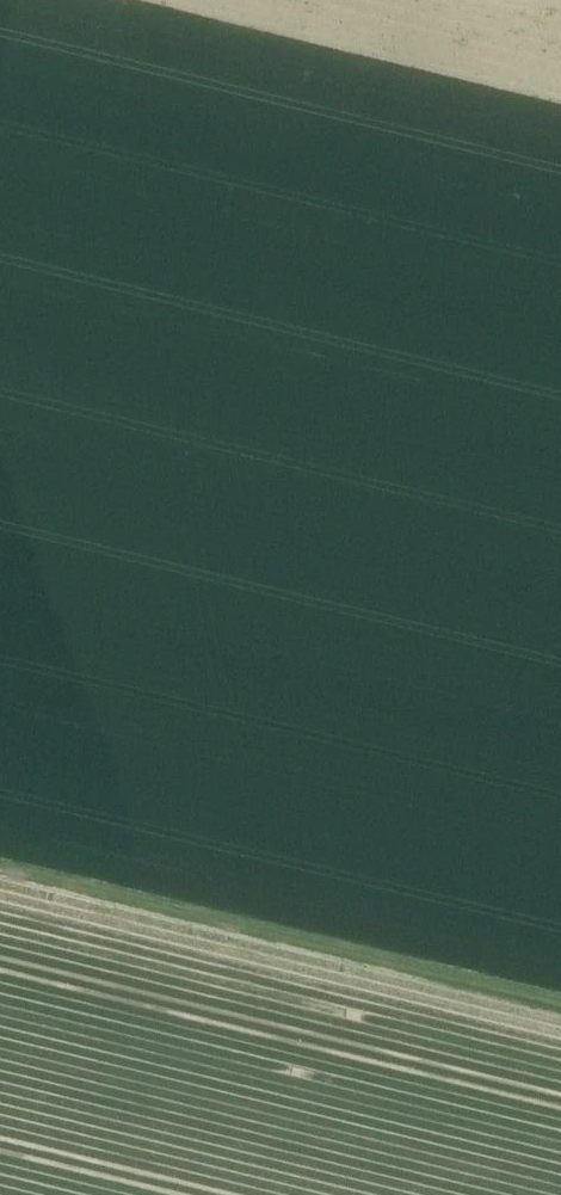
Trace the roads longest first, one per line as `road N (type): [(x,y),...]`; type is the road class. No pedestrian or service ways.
road 1 (track): [(0,868),(560,1005)]

